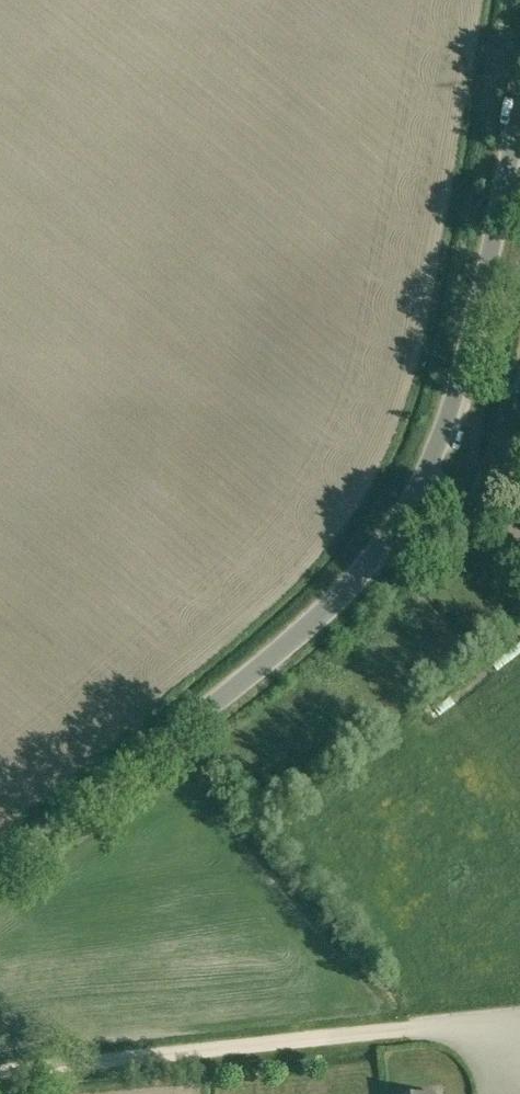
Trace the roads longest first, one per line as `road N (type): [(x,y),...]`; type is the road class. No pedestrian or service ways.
road 1 (unclassified): [(0,867),(274,654),(385,542),(433,453),(519,109)]

